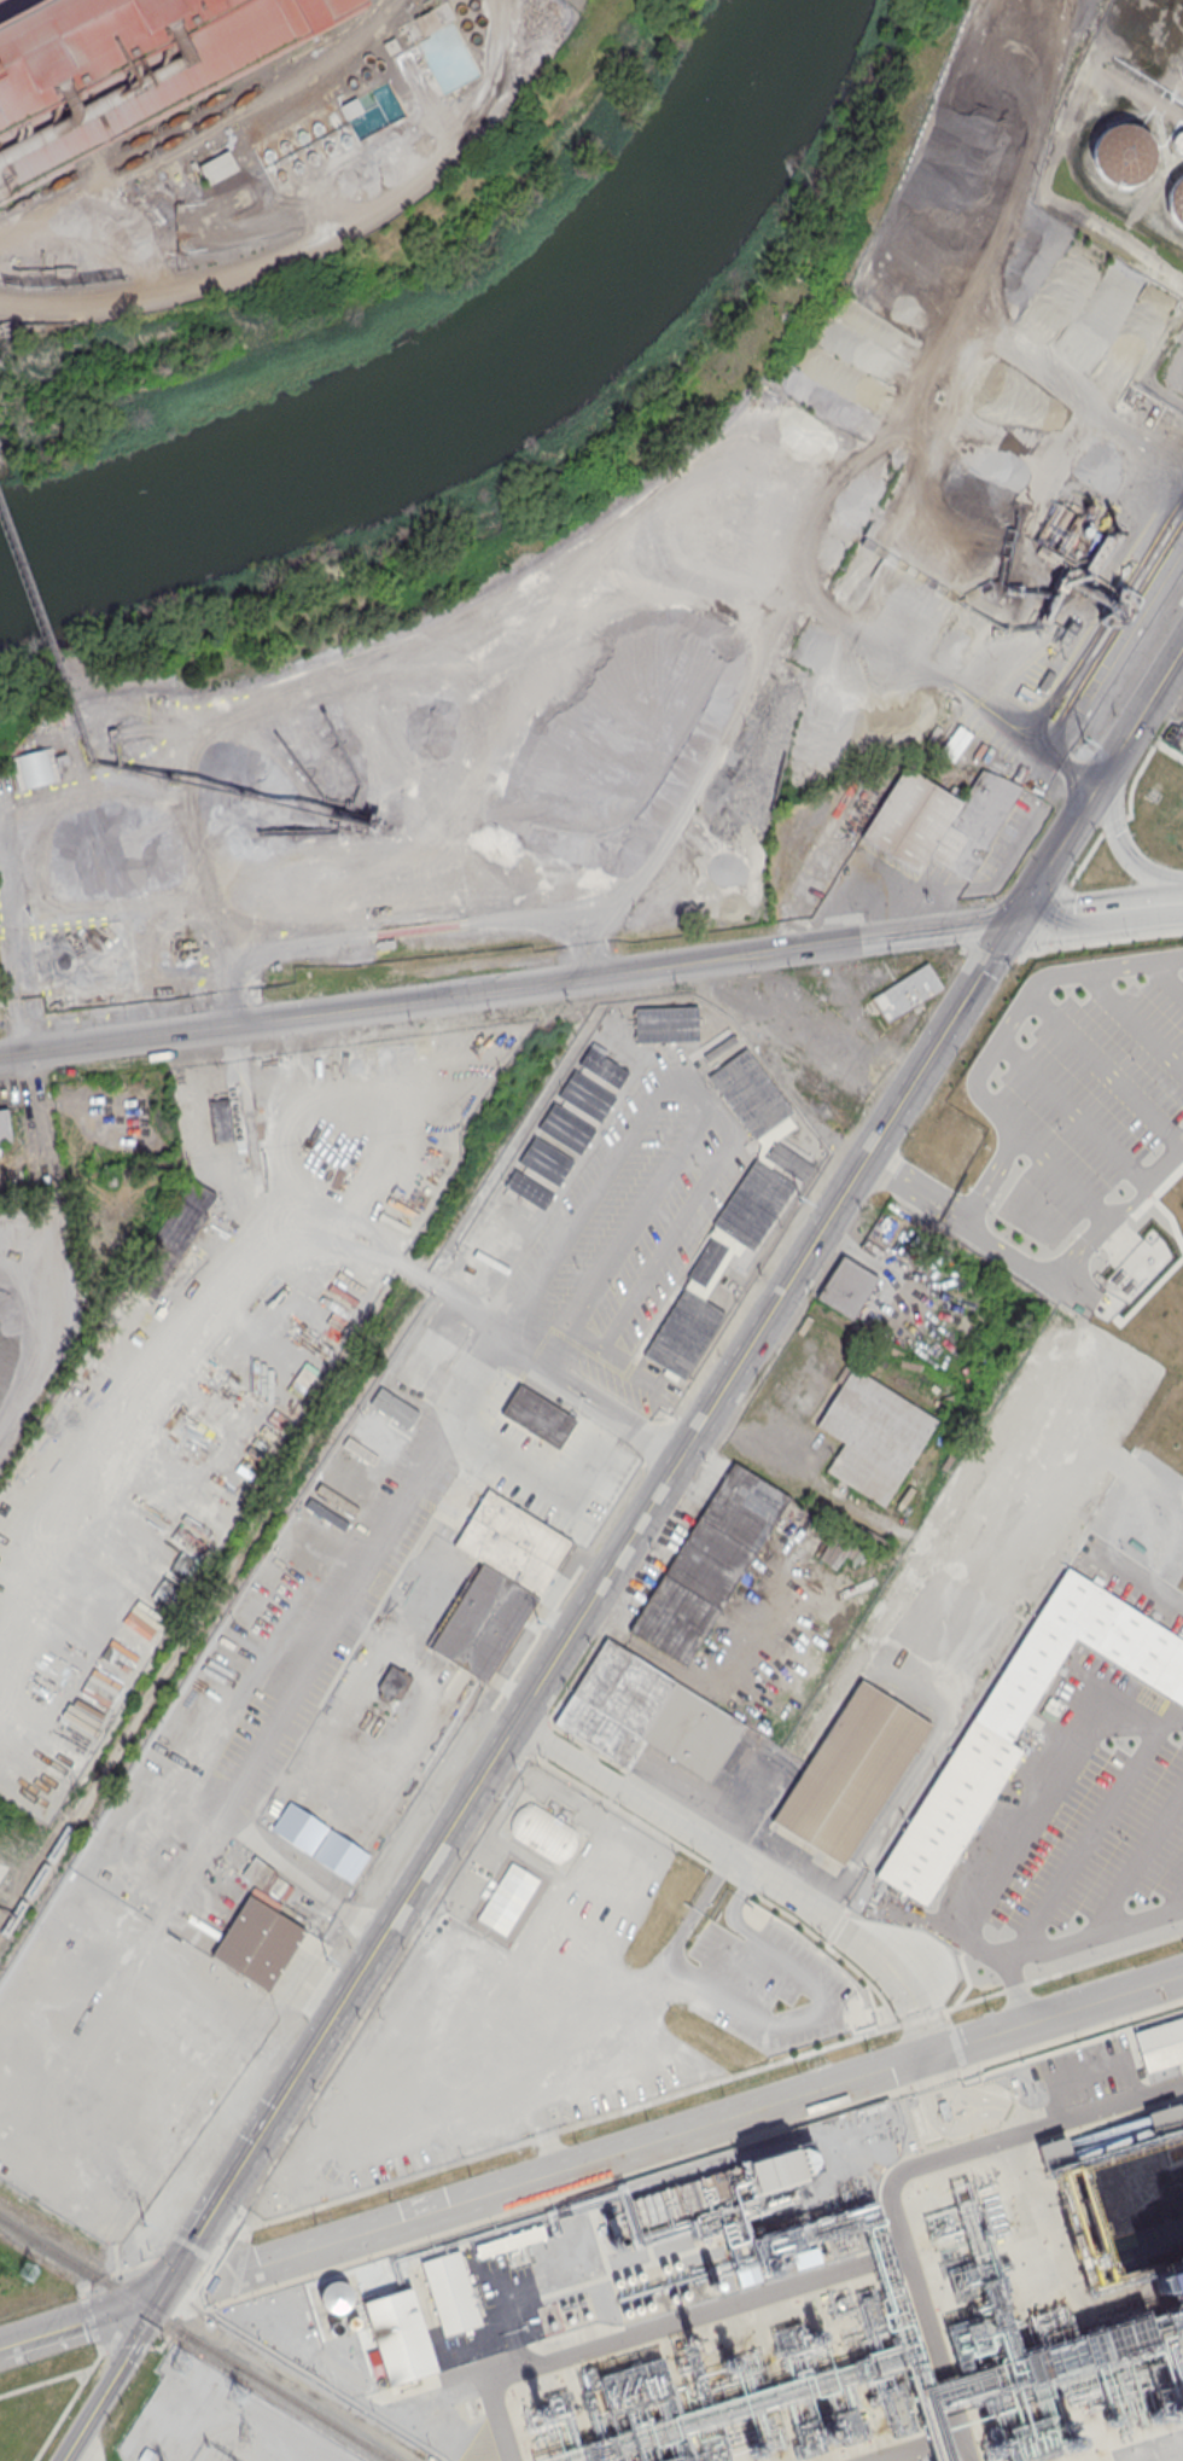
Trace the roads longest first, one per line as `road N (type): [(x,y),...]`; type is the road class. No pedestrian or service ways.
road 1 (secondary): [(1013,920),(229,2186)]
road 2 (residential): [(1182,1972),(238,2279)]
road 3 (tertiary): [(818,946),(0,1056)]
road 4 (residential): [(921,2017),(903,1976),(513,1728)]
road 5 (residential): [(30,1086),(53,1222),(54,1282),(39,1368),(0,1444)]
road 6 (tertiary): [(1182,650),(1013,920)]
road 7 (tertiary): [(1013,920),(818,946)]
road 8 (tertiary): [(158,2300),(64,2460)]
road 9 (secondary): [(1182,899),(1013,920)]
road 10 (secondary): [(158,2300),(0,2351)]
road 11 (secondary): [(1182,890),(1137,867),(1125,851),(1114,826),(1112,766)]
road 12 (secondary): [(229,2186),(158,2300)]

